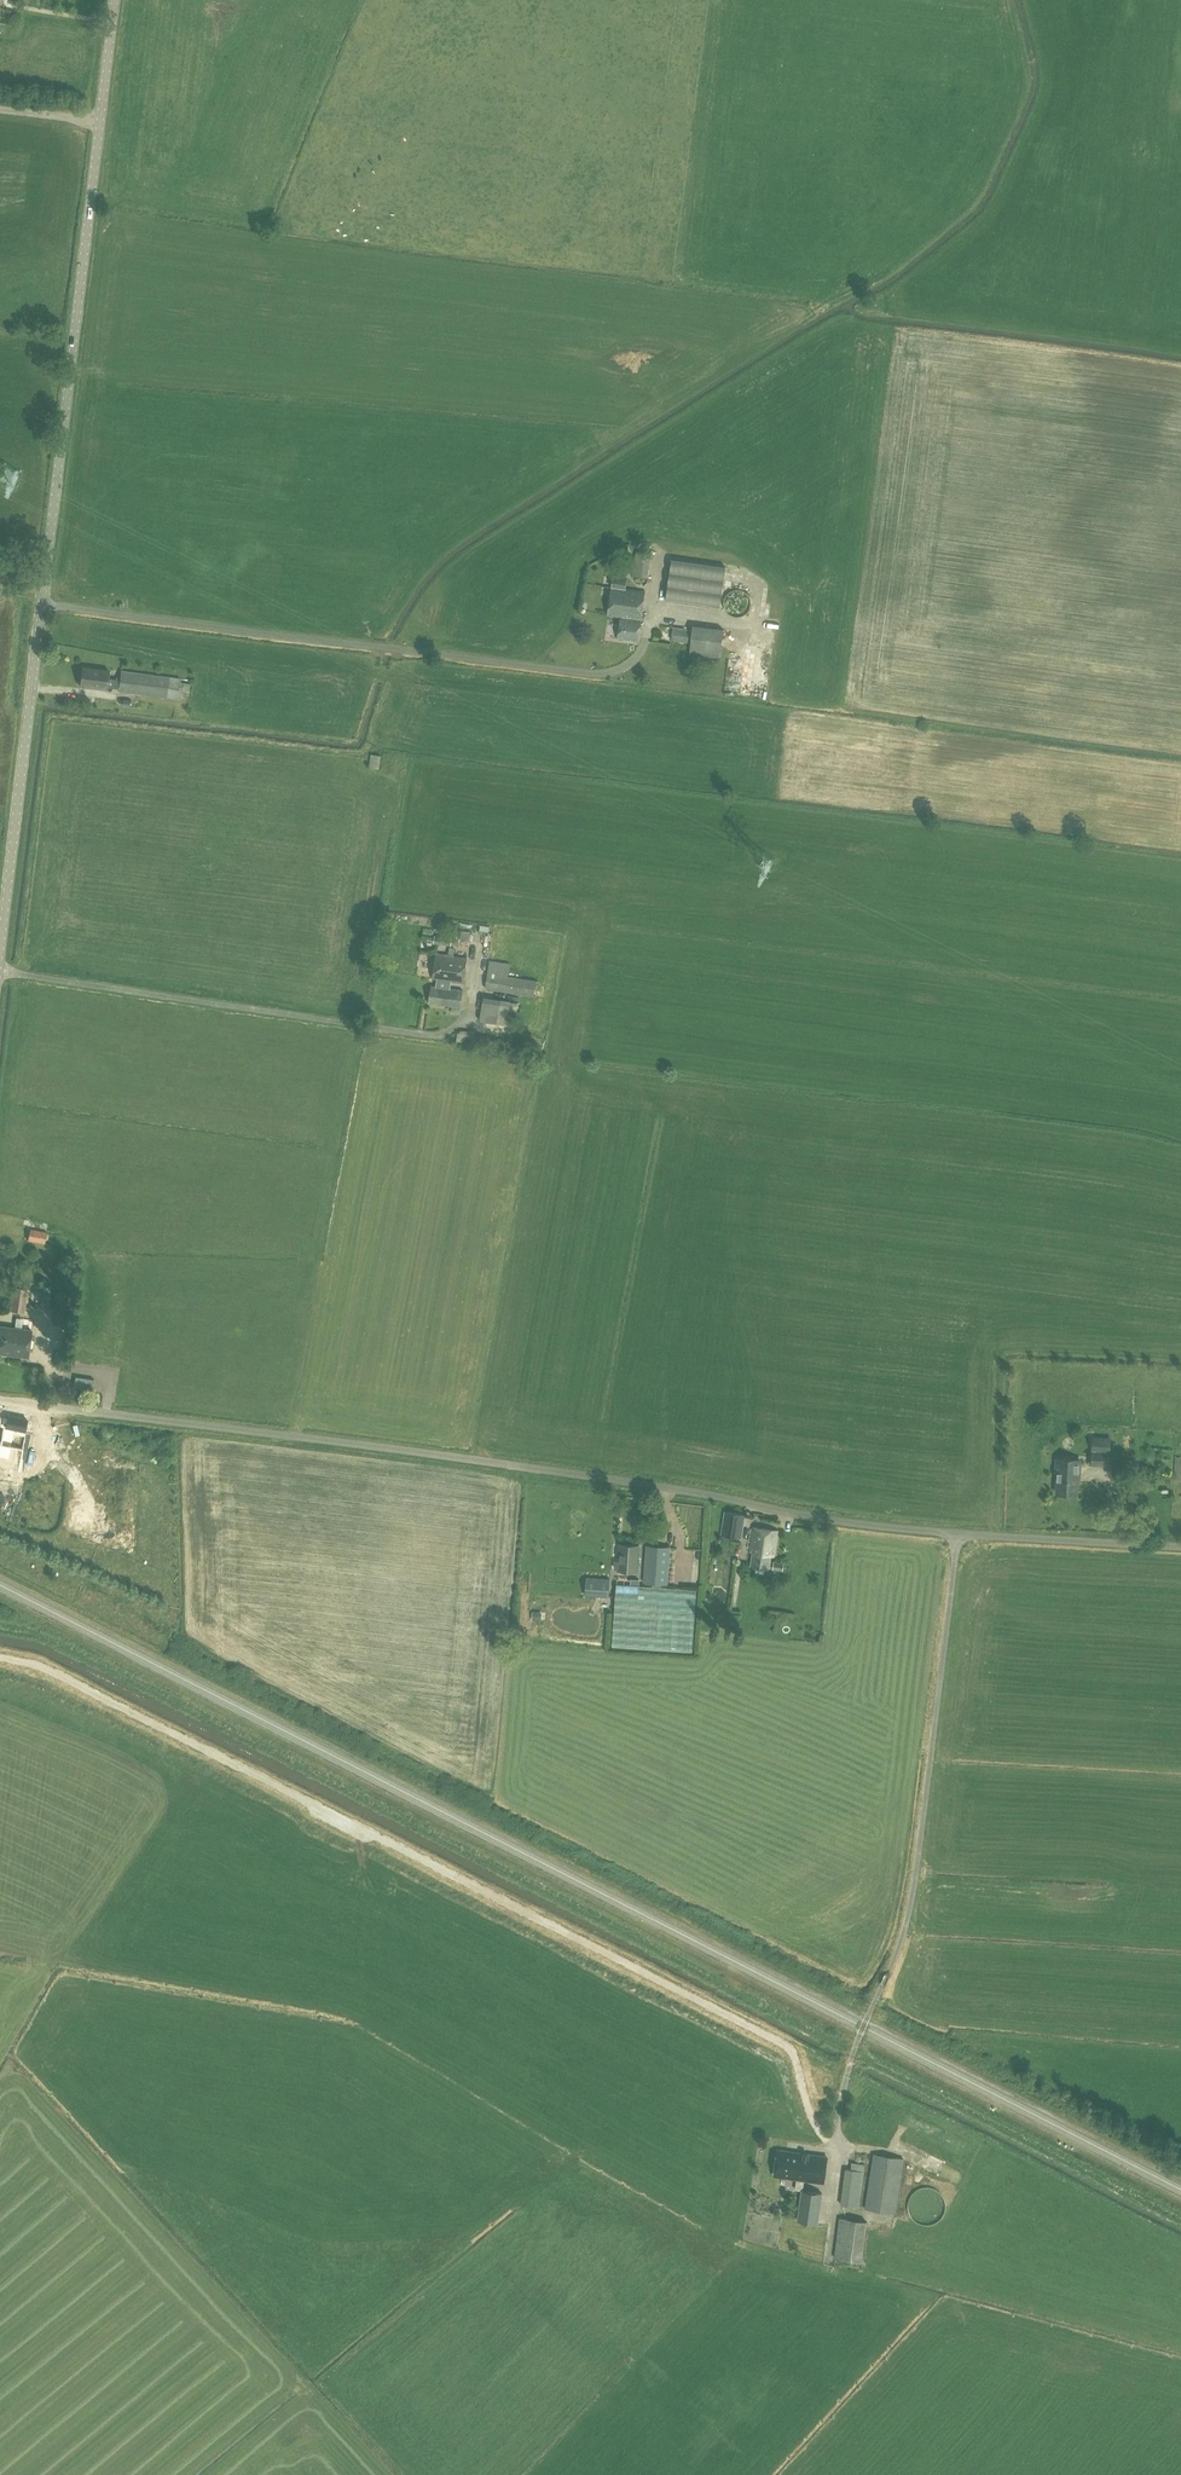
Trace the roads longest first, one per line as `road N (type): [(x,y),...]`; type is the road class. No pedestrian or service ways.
road 1 (unclassified): [(1180,1547),(959,1535),(0,1400)]
road 2 (unclassified): [(0,950),(115,0)]

